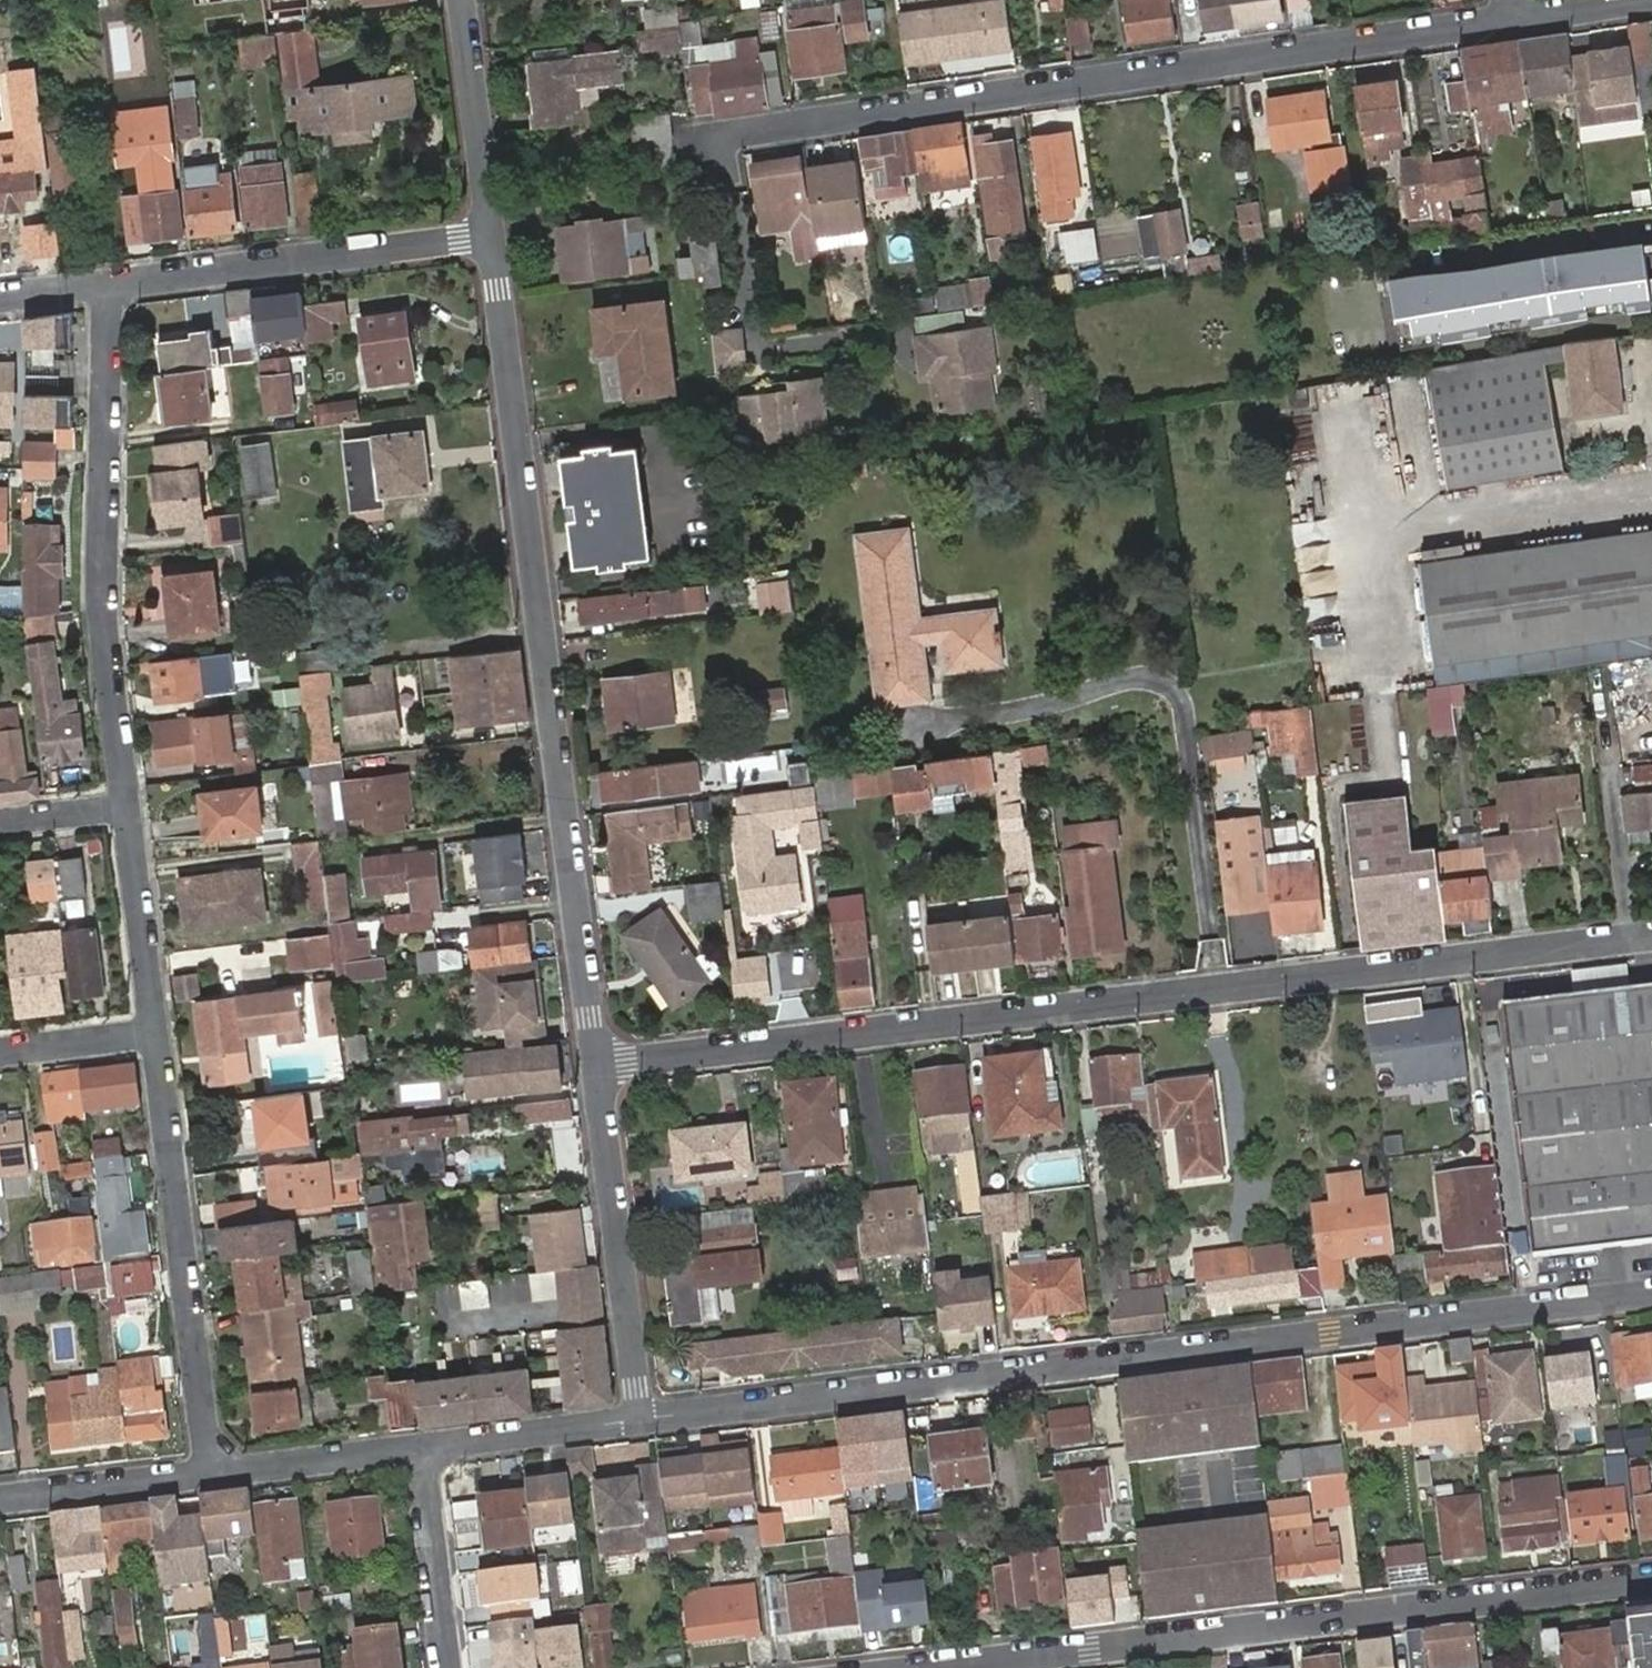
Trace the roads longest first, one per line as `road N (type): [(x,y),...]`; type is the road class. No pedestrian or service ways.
road 1 (residential): [(595,1064),(1651,932)]
road 2 (residential): [(1651,1291),(641,1419)]
road 3 (residential): [(595,1064),(491,232)]
road 4 (residential): [(687,139),(1508,20)]
road 5 (residential): [(925,1667),(1651,1579)]
road 6 (residential): [(109,281),(103,590),(125,803)]
road 7 (residential): [(152,1027),(208,1476)]
road 8 (residential): [(491,232),(109,281)]
road 9 (residential): [(641,1419),(595,1064)]
road 10 (residential): [(491,232),(461,0)]
road 11 (residential): [(125,803),(152,1027)]
road 12 (residential): [(641,1419),(421,1450)]
road 13 (residential): [(421,1450),(447,1667)]
road 14 (residential): [(421,1450),(208,1476)]
road 15 (residential): [(208,1476),(0,1501)]
road 16 (residential): [(152,1027),(0,1047)]
road 17 (residential): [(1508,20),(1647,0)]
road 18 (residential): [(125,803),(0,819)]

